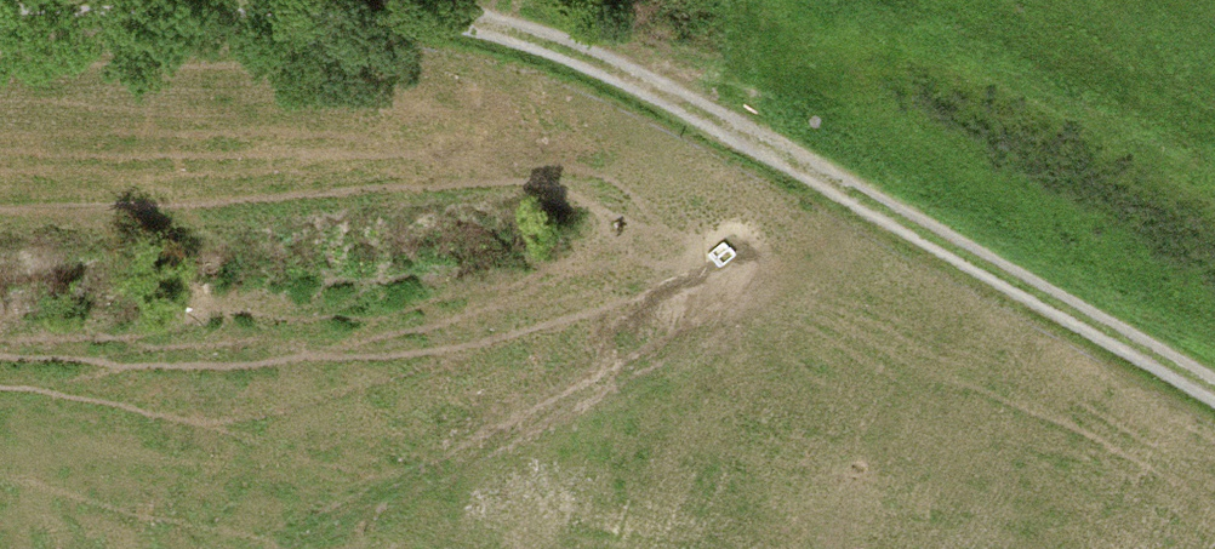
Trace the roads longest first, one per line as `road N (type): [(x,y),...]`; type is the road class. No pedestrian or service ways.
road 1 (track): [(1214,392),(759,144),(439,4),(163,0)]
road 2 (track): [(287,548),(808,254),(837,185),(778,69),(758,0)]

